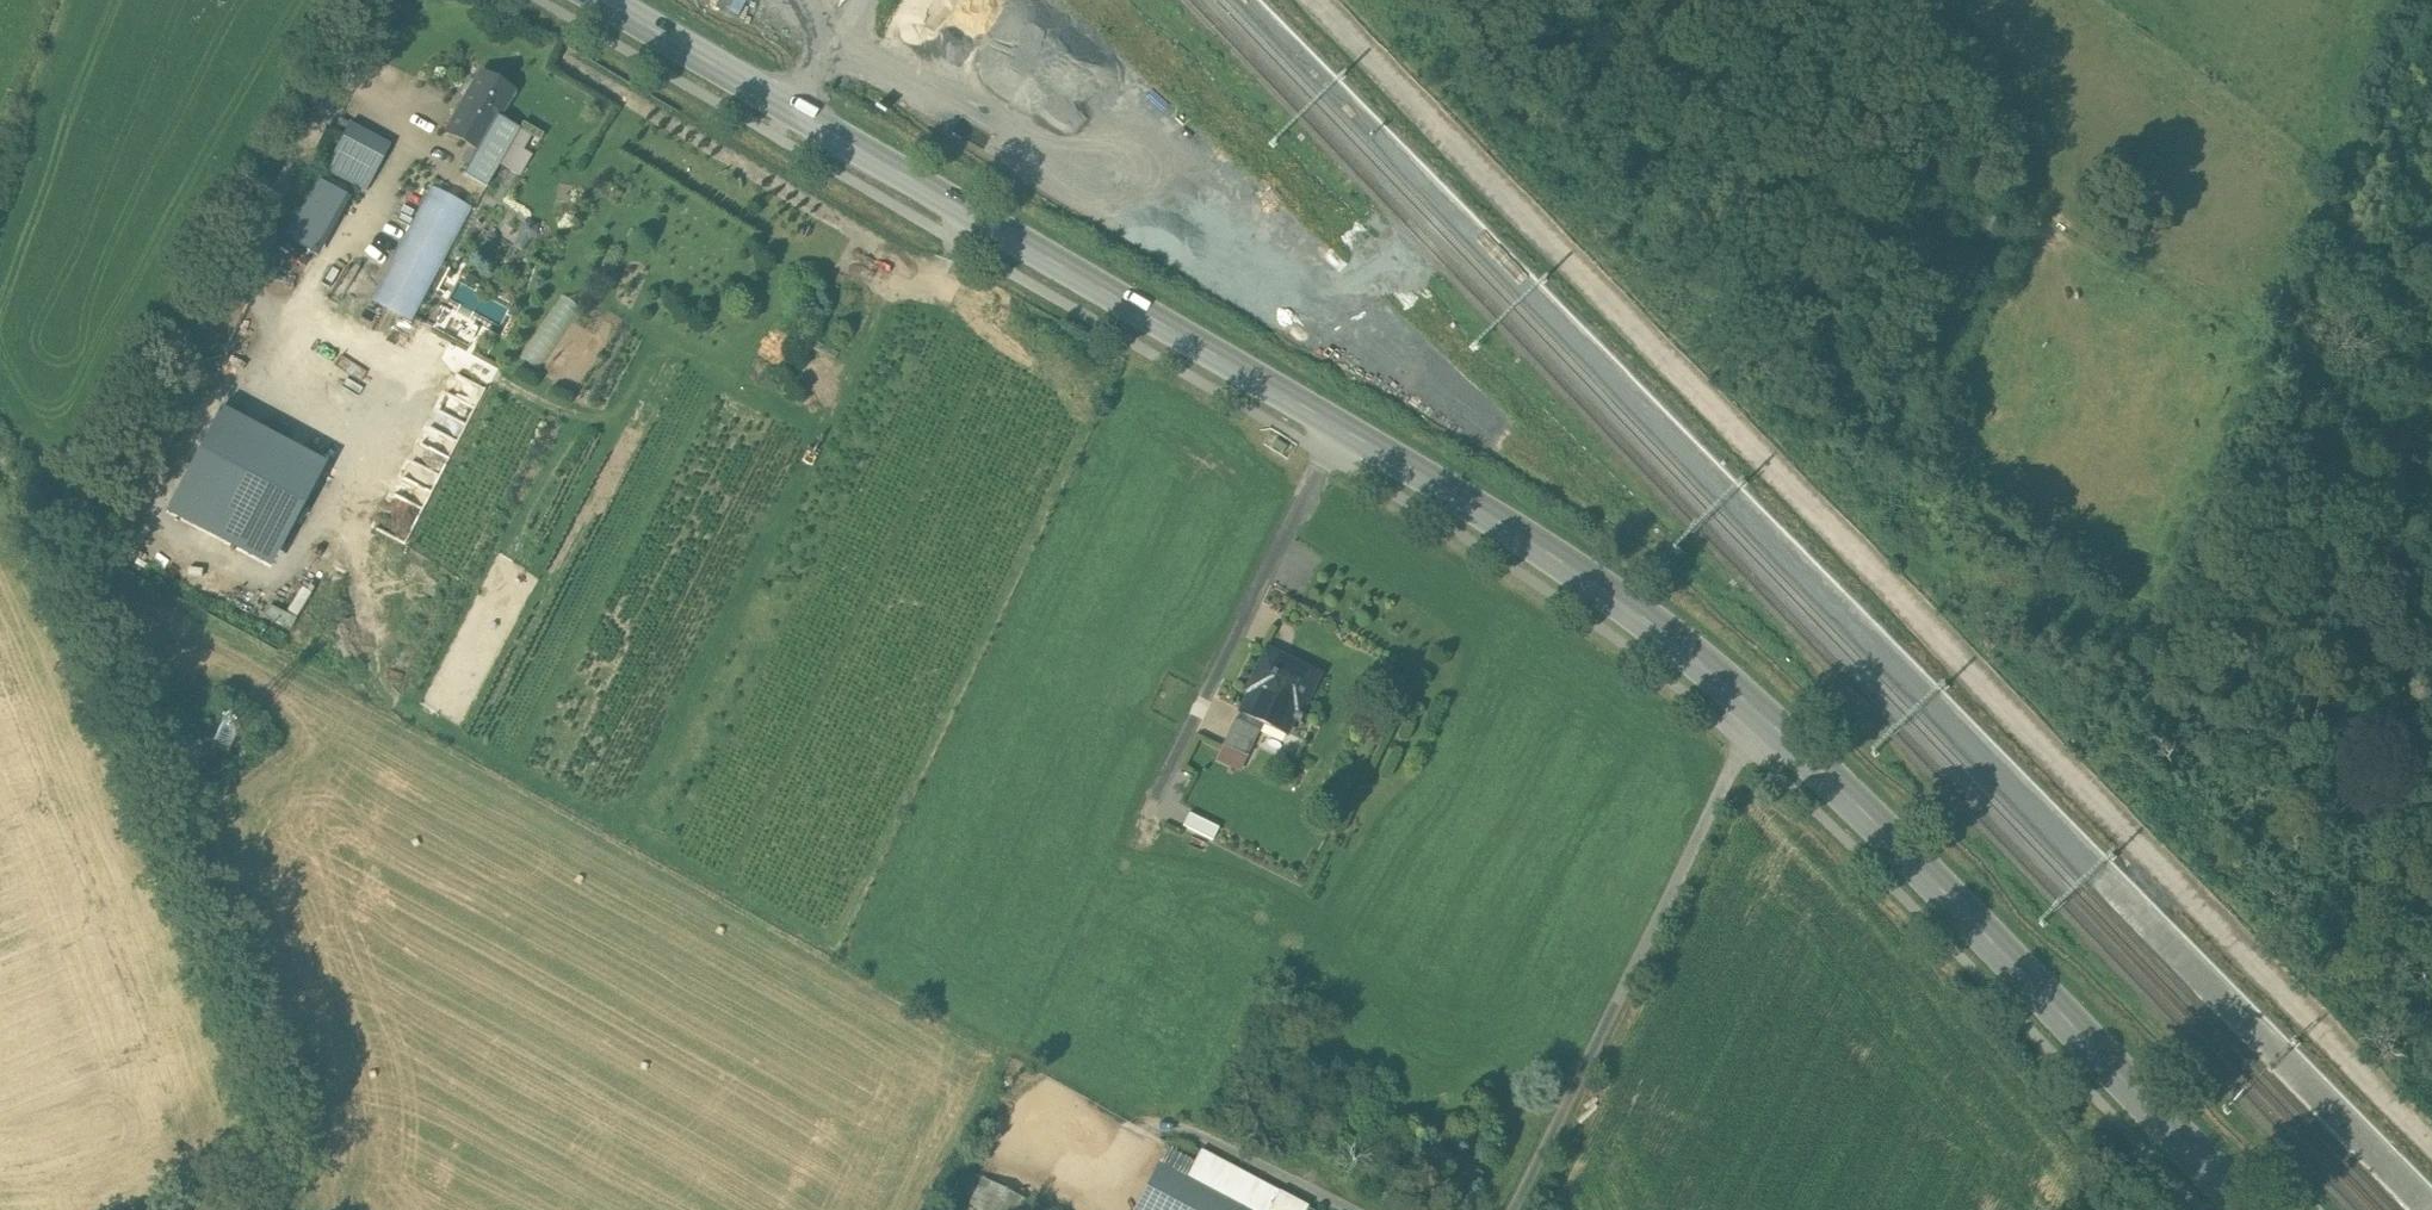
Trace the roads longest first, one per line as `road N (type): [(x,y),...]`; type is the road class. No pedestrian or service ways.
road 1 (secondary): [(2245,1209),(1737,688),(1518,531),(791,109)]
road 2 (residential): [(1321,0),(2431,1144)]
road 3 (secondary): [(791,109),(603,0)]
road 4 (residential): [(791,109),(861,0)]

